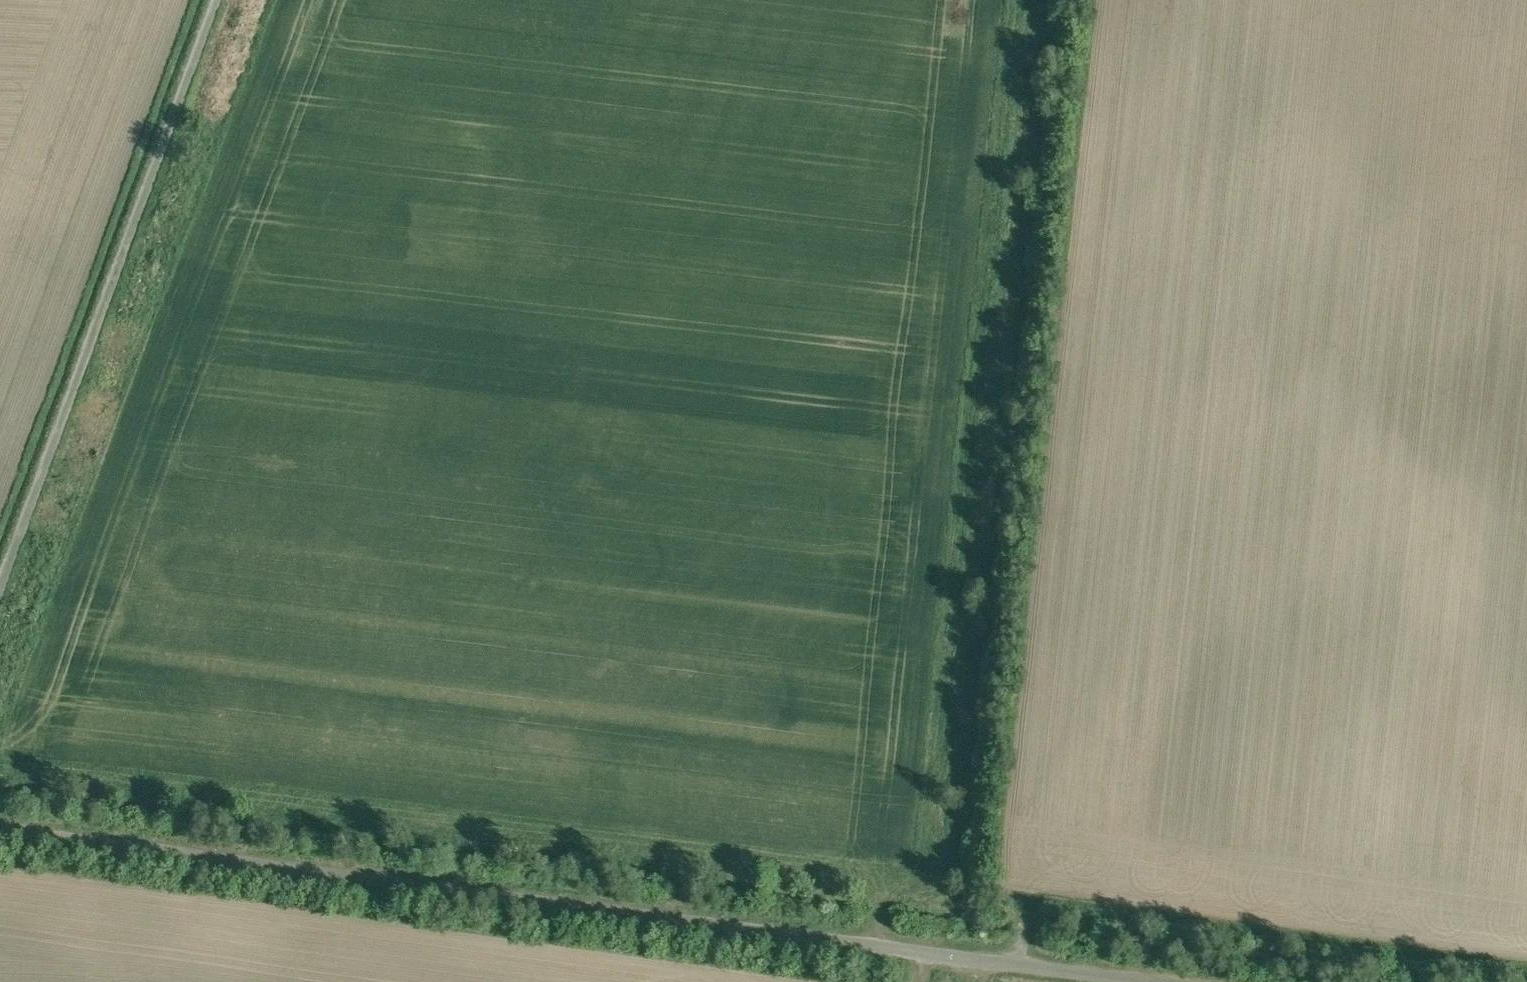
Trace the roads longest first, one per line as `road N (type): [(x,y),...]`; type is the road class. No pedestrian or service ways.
road 1 (unclassified): [(1179,981),(0,829)]
road 2 (unclassified): [(0,584),(203,0)]

